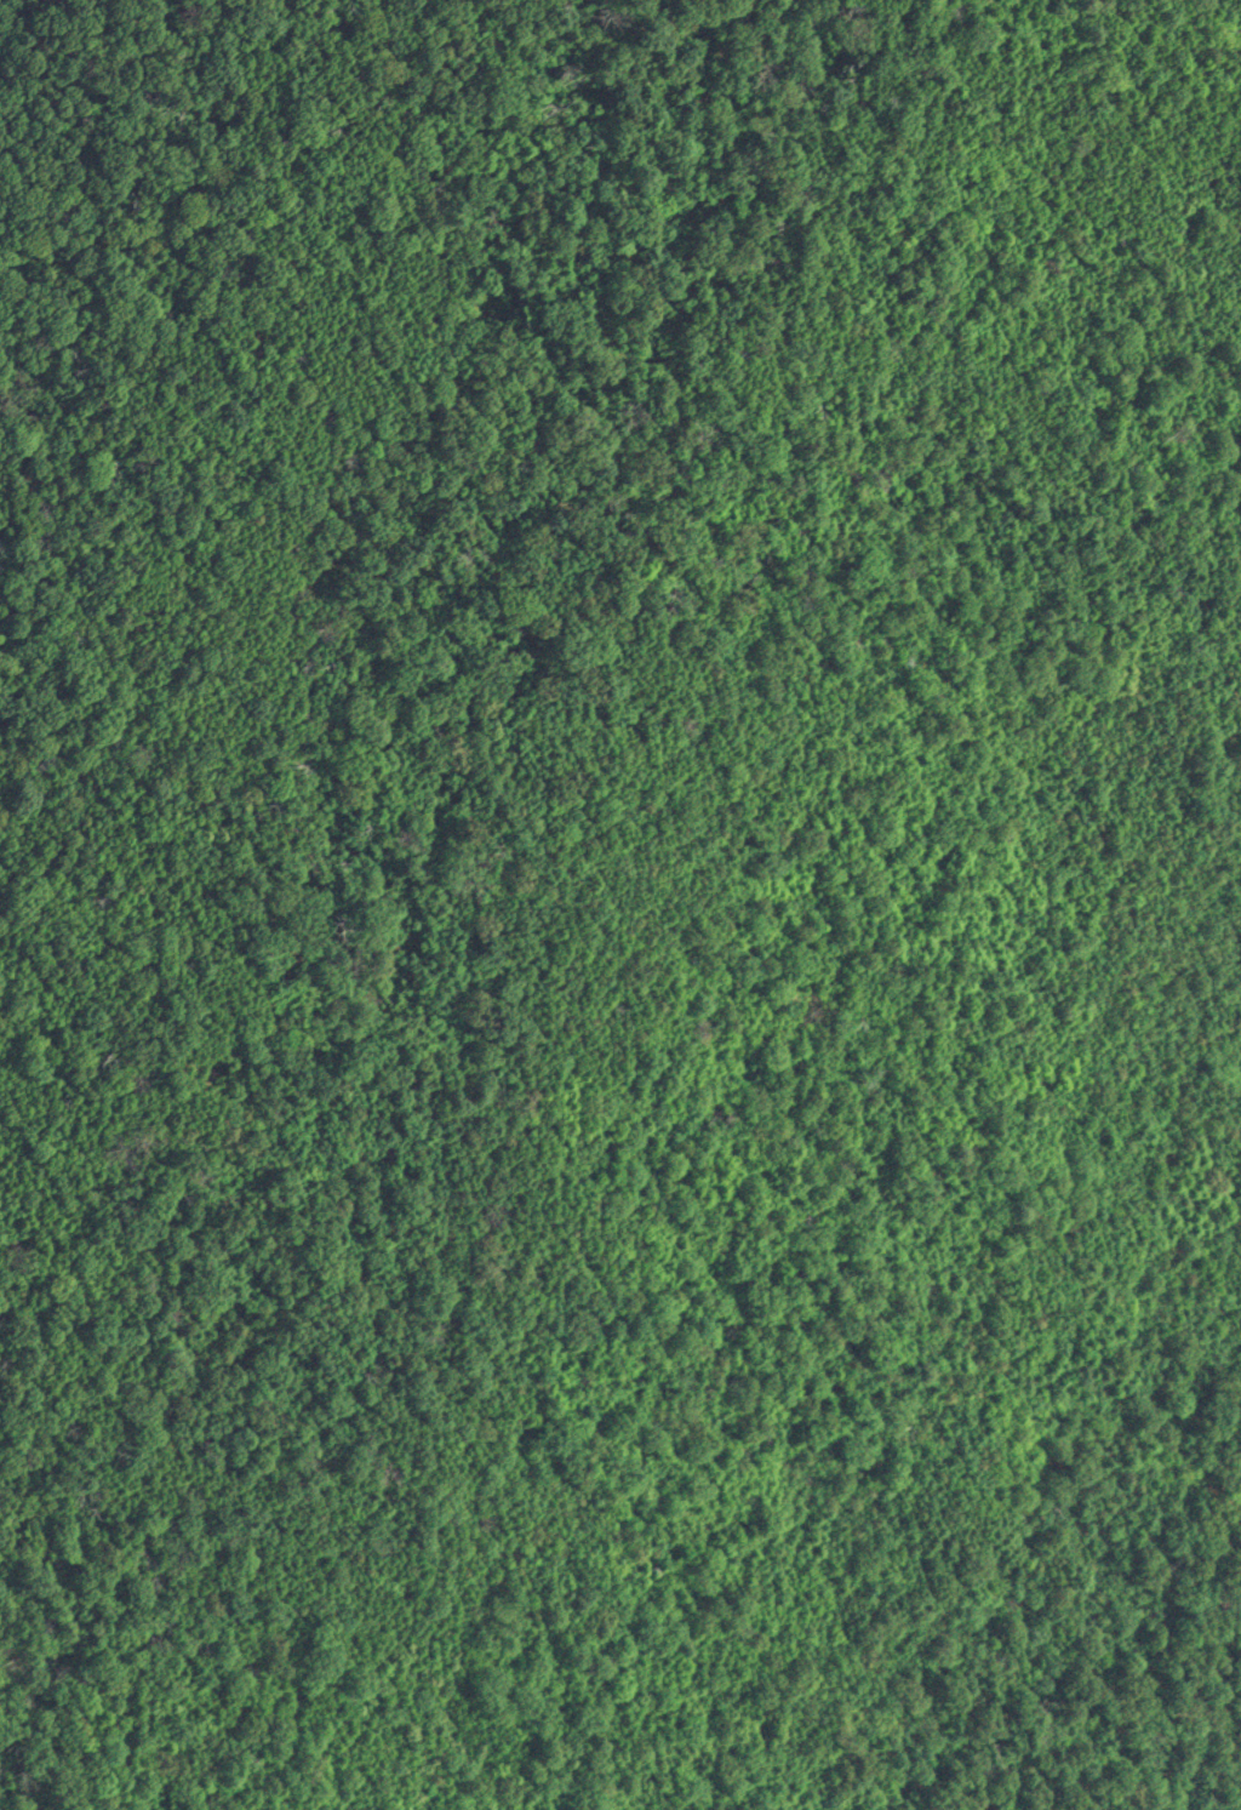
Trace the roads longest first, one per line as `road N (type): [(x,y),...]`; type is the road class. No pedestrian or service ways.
road 1 (track): [(344,1197),(376,1003),(440,837),(463,749),(470,612),(428,537),(427,490),(465,442),(651,354),(698,307),(727,242)]
road 2 (track): [(0,1717),(34,1678),(72,1606),(85,1558),(124,1519),(130,1469),(167,1401),(287,1295),(344,1197)]
road 3 (track): [(727,242),(748,198),(751,164),(699,0)]

